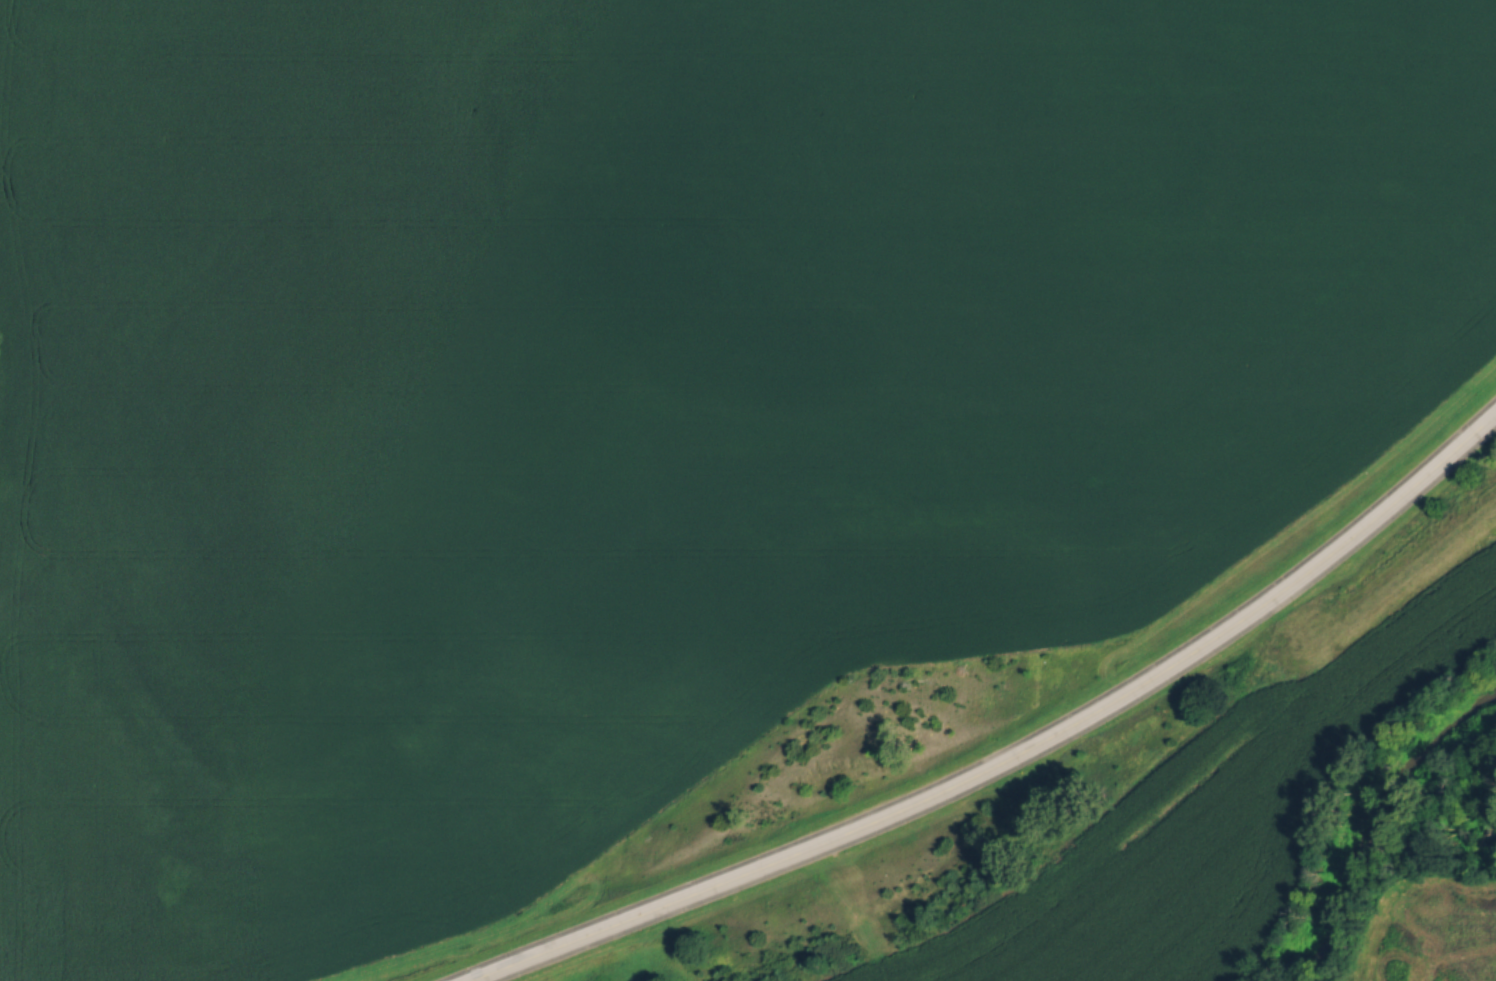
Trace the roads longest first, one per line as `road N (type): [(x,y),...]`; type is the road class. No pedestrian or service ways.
road 1 (primary): [(478,980),(899,817),(1067,732),(1234,626),(1495,412)]

